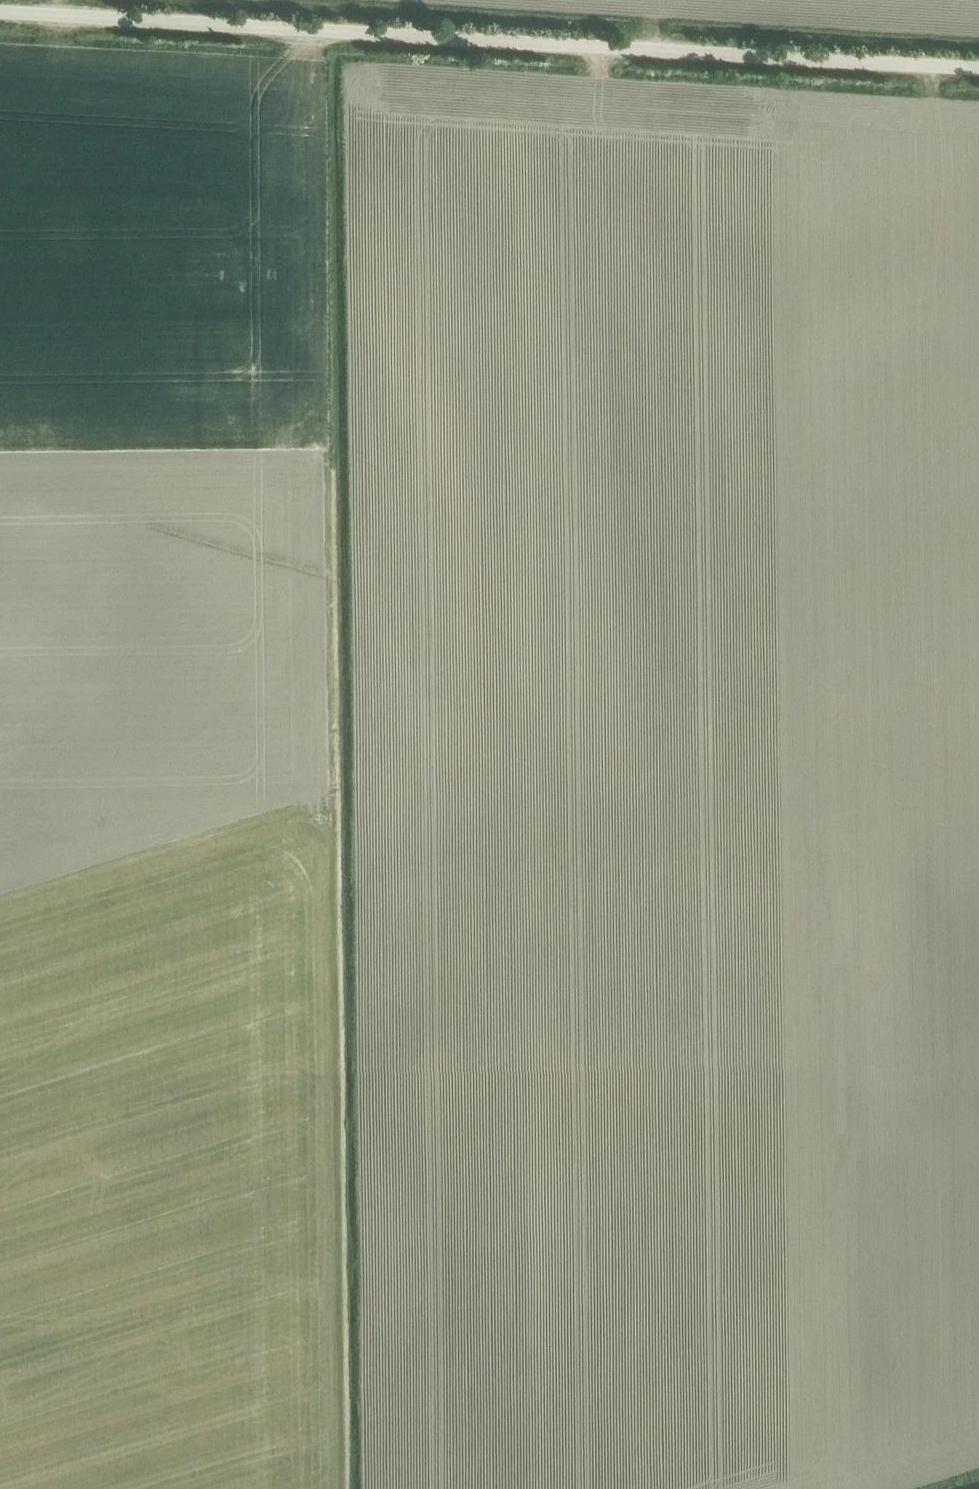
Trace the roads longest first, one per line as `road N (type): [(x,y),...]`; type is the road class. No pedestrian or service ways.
road 1 (unclassified): [(0,7),(978,65)]

